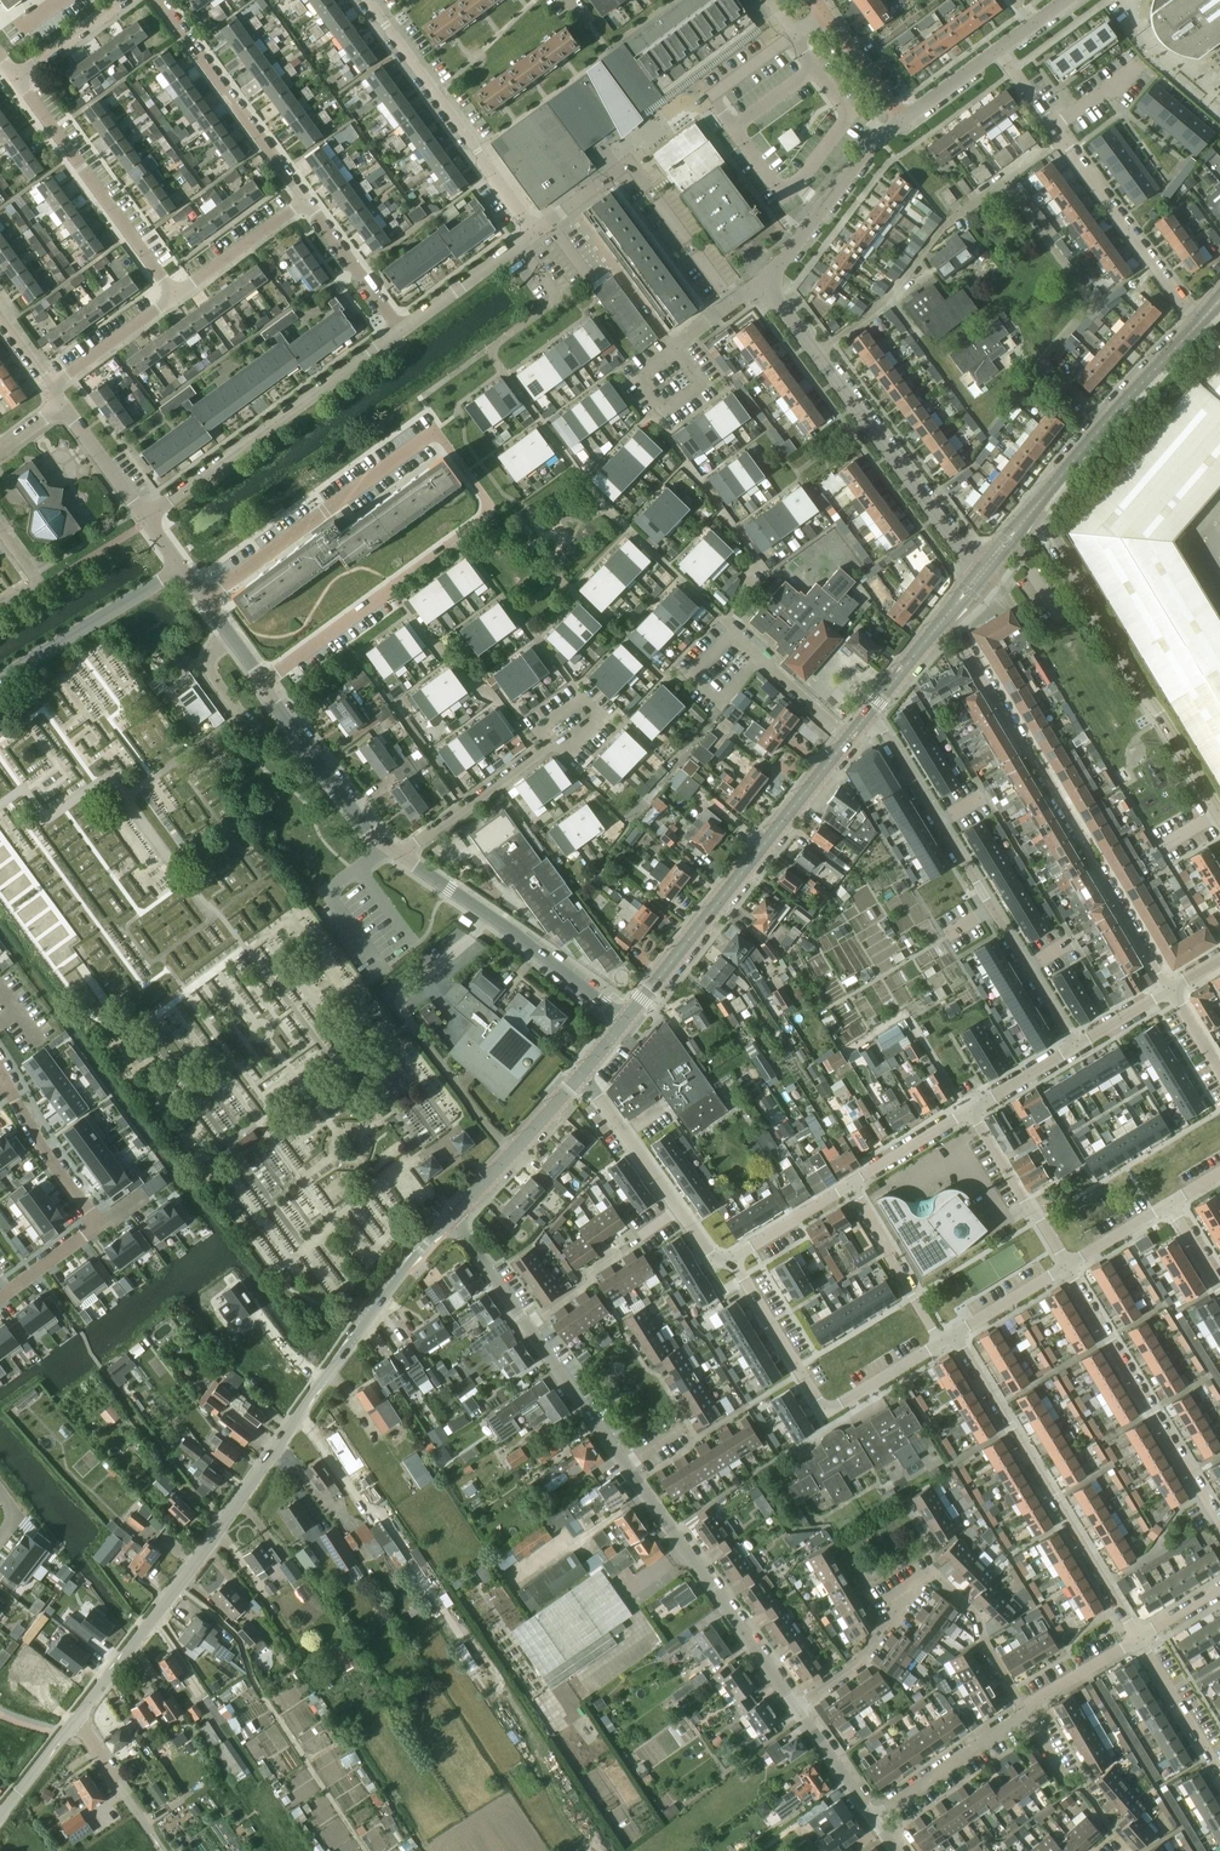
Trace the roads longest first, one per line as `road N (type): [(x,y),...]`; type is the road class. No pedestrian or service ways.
road 1 (tertiary): [(78,1719),(367,1318),(453,1215)]
road 2 (residential): [(796,1707),(528,1325)]
road 3 (residential): [(946,617),(1171,991)]
road 4 (track): [(186,882),(124,926),(151,964),(219,915),(336,1067)]
road 5 (residential): [(867,715),(885,731),(1075,1044)]
road 6 (residential): [(796,1707),(863,1658),(890,1622),(892,1601),(931,1575),(978,1619),(982,1645),(1023,1708)]
road 7 (residential): [(1219,814),(1037,505)]
road 8 (tertiary): [(627,1019),(848,738)]
road 9 (residential): [(1139,1638),(955,1334)]
road 10 (residential): [(198,592),(428,426),(472,481)]
road 11 (track): [(276,1271),(454,1131),(382,1035)]
road 12 (residential): [(817,355),(890,298),(950,221),(1062,137)]
road 13 (residential): [(145,518),(405,328)]
road 14 (residential): [(1219,1522),(1065,1268)]
road 15 (residential): [(534,232),(368,0)]
road 16 (tertiary): [(627,1019),(400,856)]
road 17 (track): [(144,1023),(304,1247)]
road 18 (residential): [(981,574),(817,355)]
road 19 (residential): [(177,296),(16,79)]
road 20 (track): [(267,936),(424,1152)]
road 21 (track): [(8,800),(144,986),(170,969)]
road 22 (residential): [(306,200),(160,0)]
road 23 (tertiary): [(1037,505),(1199,324)]
road 24 (residential): [(730,1259),(709,1255),(582,1074)]
road 25 (residential): [(1199,324),(1062,137)]
road 26 (tertiary): [(400,856),(364,827),(263,684)]
road 27 (residential): [(765,286),(874,142),(903,119)]
road 28 (tertiary): [(181,569),(0,680)]
road 29 (track): [(338,1136),(214,969)]
road 30 (track): [(176,761),(262,880),(219,915)]
road 31 (track): [(249,949),(293,920),(379,1037)]
road 32 (track): [(84,1006),(107,1028),(135,1027),(244,947)]
road 33 (residential): [(400,856),(555,742)]
road 34 (tertiary): [(453,1215),(582,1074)]
road 35 (residential): [(874,1819),(1009,1726),(1023,1708)]
road 36 (residential): [(1065,1268),(969,1111)]
road 37 (residential): [(852,1186),(941,1343)]
road 38 (residential): [(823,1413),(730,1259)]
road 39 (residential): [(0,1081),(100,1225)]
road 40 (track): [(133,1027),(125,1047),(138,1076),(169,1108),(180,1134),(202,1154),(221,1155)]
road 41 (residential): [(732,301),(629,164)]
road 42 (track): [(232,1148),(218,1160),(221,1196),(288,1289)]
road 43 (residential): [(405,328),(306,200)]
road 44 (residential): [(405,328),(534,232)]
road 45 (residential): [(177,296),(306,200)]
road 46 (residential): [(263,684),(392,590)]
road 47 (residential): [(1219,1774),(1139,1638)]
road 48 (residential): [(848,738),(732,633)]
road 49 (residential): [(53,386),(177,296)]
road 50 (track): [(156,1014),(243,1134)]
road 51 (residential): [(903,119),(816,0)]
road 52 (track): [(0,741),(43,710),(97,784)]
road 53 (residential): [(730,1259),(852,1186)]
road 54 (residential): [(852,1186),(969,1111)]
road 55 (residential): [(145,518),(63,406)]
road 56 (residential): [(823,1413),(941,1343)]
road 57 (residential): [(874,1819),(796,1707)]
road 58 (residential): [(1023,1708),(1139,1638)]
road 59 (residential): [(16,79),(124,0)]
road 60 (residential): [(528,1325),(453,1215)]
road 61 (track): [(336,1067),(229,1144)]
road 62 (track): [(63,808),(141,913)]
road 63 (residential): [(955,1334),(1065,1268)]
road 64 (tertiary): [(867,715),(946,617)]
road 65 (residential): [(969,1111),(1075,1044)]
road 66 (track): [(259,1123),(333,1224)]
road 67 (residential): [(100,1225),(0,1299)]
road 68 (tertiary): [(0,1814),(78,1719)]
road 69 (track): [(218,1160),(289,1260)]
road 70 (residential): [(1065,1268),(1170,1206)]
road 71 (residential): [(528,1325),(620,1250)]

